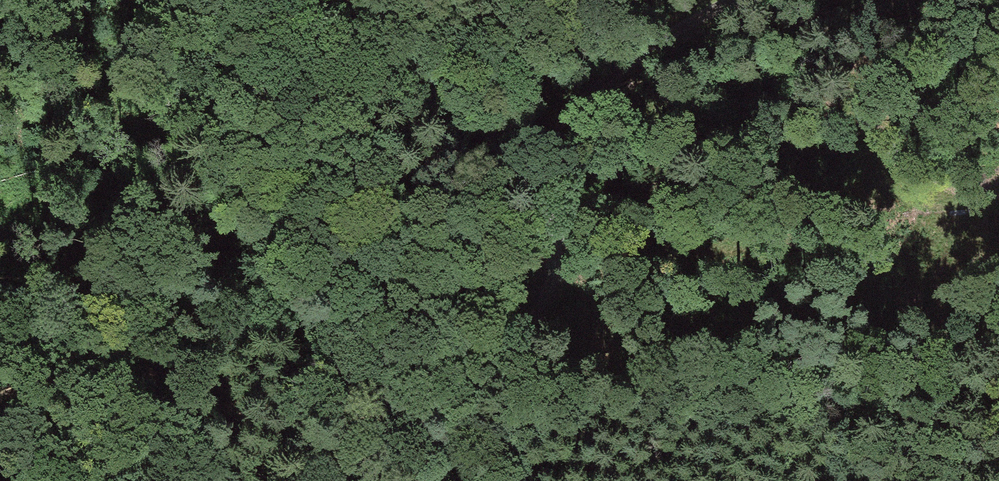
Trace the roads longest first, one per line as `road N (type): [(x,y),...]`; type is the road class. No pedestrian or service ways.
road 1 (track): [(524,157),(551,215),(555,266),(540,304),(468,400),(432,480)]
road 2 (track): [(732,0),(564,111),(524,157)]
road 3 (track): [(356,0),(382,41),(524,157)]

